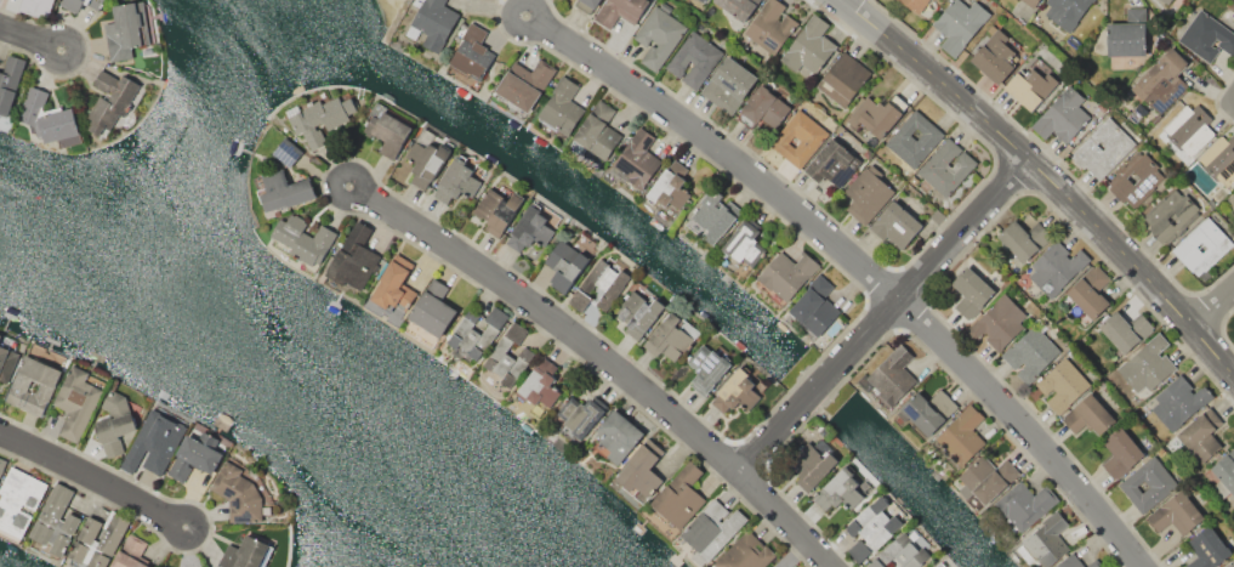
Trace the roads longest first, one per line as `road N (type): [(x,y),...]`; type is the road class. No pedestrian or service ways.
road 1 (residential): [(524,15),(758,178),(897,296),(1011,412),(1143,566)]
road 2 (residential): [(830,566),(739,470),(581,339),(347,185)]
road 3 (residential): [(849,0),(1024,158),(1233,378)]
road 4 (residential): [(739,470),(1024,158)]
road 5 (residential): [(0,434),(183,526)]

